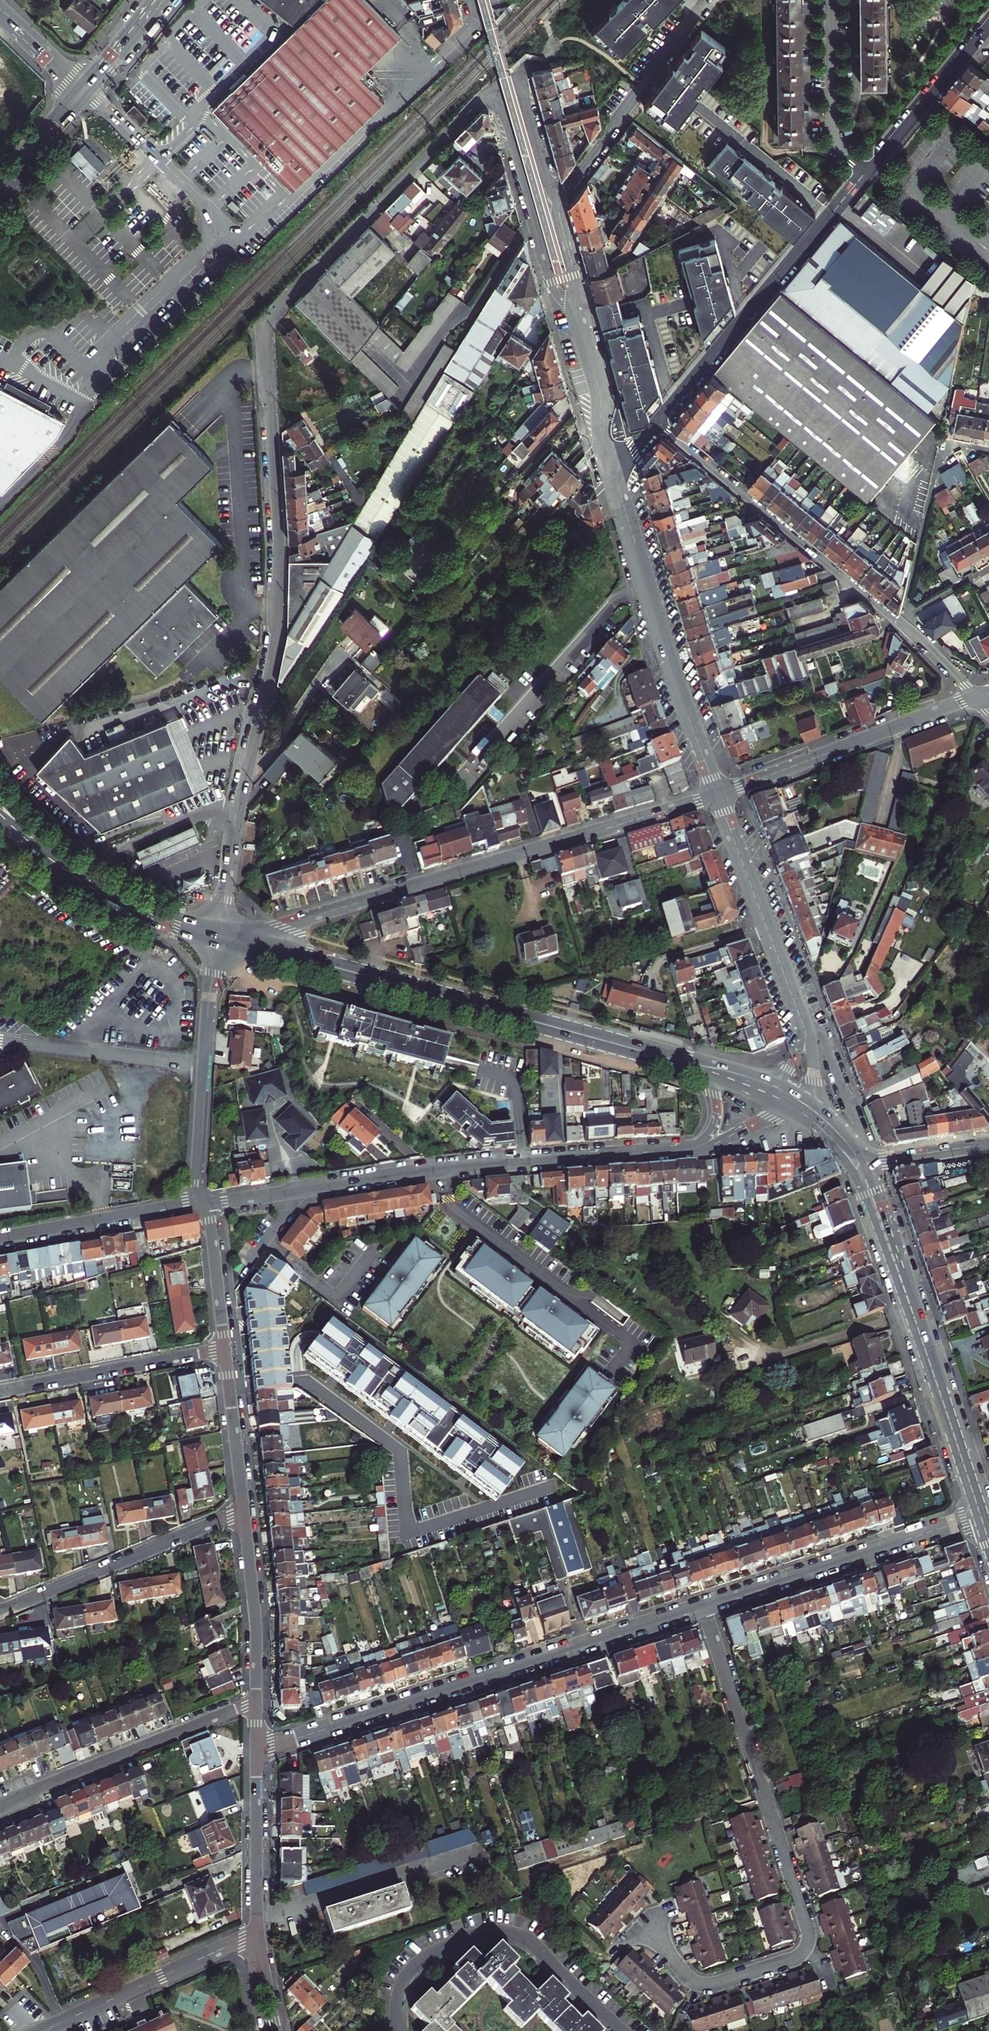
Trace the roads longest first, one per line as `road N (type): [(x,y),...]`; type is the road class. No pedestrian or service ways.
road 1 (residential): [(494,91),(266,323),(278,616),(219,935)]
road 2 (residential): [(651,1928),(683,1972),(704,1985),(790,1960),(809,1938),(703,1606)]
road 3 (residential): [(717,795),(300,921),(219,935)]
road 4 (residential): [(207,1202),(463,1167),(679,1150)]
road 5 (residential): [(257,1751),(703,1606)]
road 6 (secondary): [(219,935),(629,1047)]
road 7 (residential): [(614,473),(717,795)]
road 8 (residential): [(864,172),(658,419)]
road 9 (residential): [(658,419),(904,626)]
road 10 (residential): [(399,2030),(398,1995),(410,1971),(443,1947),(494,1933),(534,1945),(622,2030)]
road 11 (residential): [(703,1606),(980,1515)]
road 12 (residential): [(0,1807),(257,1702)]
road 13 (residential): [(976,697),(717,795)]
road 14 (residential): [(219,935),(196,1202)]
road 15 (residential): [(0,1610),(244,1512)]
road 16 (secondary): [(899,1270),(980,1515)]
road 17 (secondary): [(0,818),(122,906),(171,927),(219,935)]
road 18 (residential): [(705,3),(557,205)]
road 19 (secondary): [(219,935),(81,866),(8,807)]
road 20 (residential): [(494,91),(550,279),(576,312)]
road 21 (residential): [(43,2030),(258,1933)]
road 22 (residential): [(0,1393),(227,1349)]
road 23 (residential): [(717,795),(798,1010)]
road 24 (residential): [(988,451),(950,444),(938,462),(906,613)]
road 25 (residential): [(196,1202),(0,1237)]
road 26 (residential): [(988,18),(864,172)]
road 27 (residential): [(257,1702),(244,1512)]
road 28 (residential): [(864,172),(833,130),(831,0)]
road 29 (residential): [(258,1933),(257,1751)]
road 30 (residential): [(576,312),(614,473)]
road 31 (residential): [(244,1512),(227,1349)]
road 32 (residential): [(557,205),(520,78),(494,91)]
road 33 (residential): [(227,1349),(207,1202)]
road 34 (secondary): [(0,197),(91,93)]
road 35 (secondary): [(82,86),(0,180)]
road 36 (secondary): [(91,93),(170,0)]
road 37 (tertiary): [(868,1162),(988,1144)]

